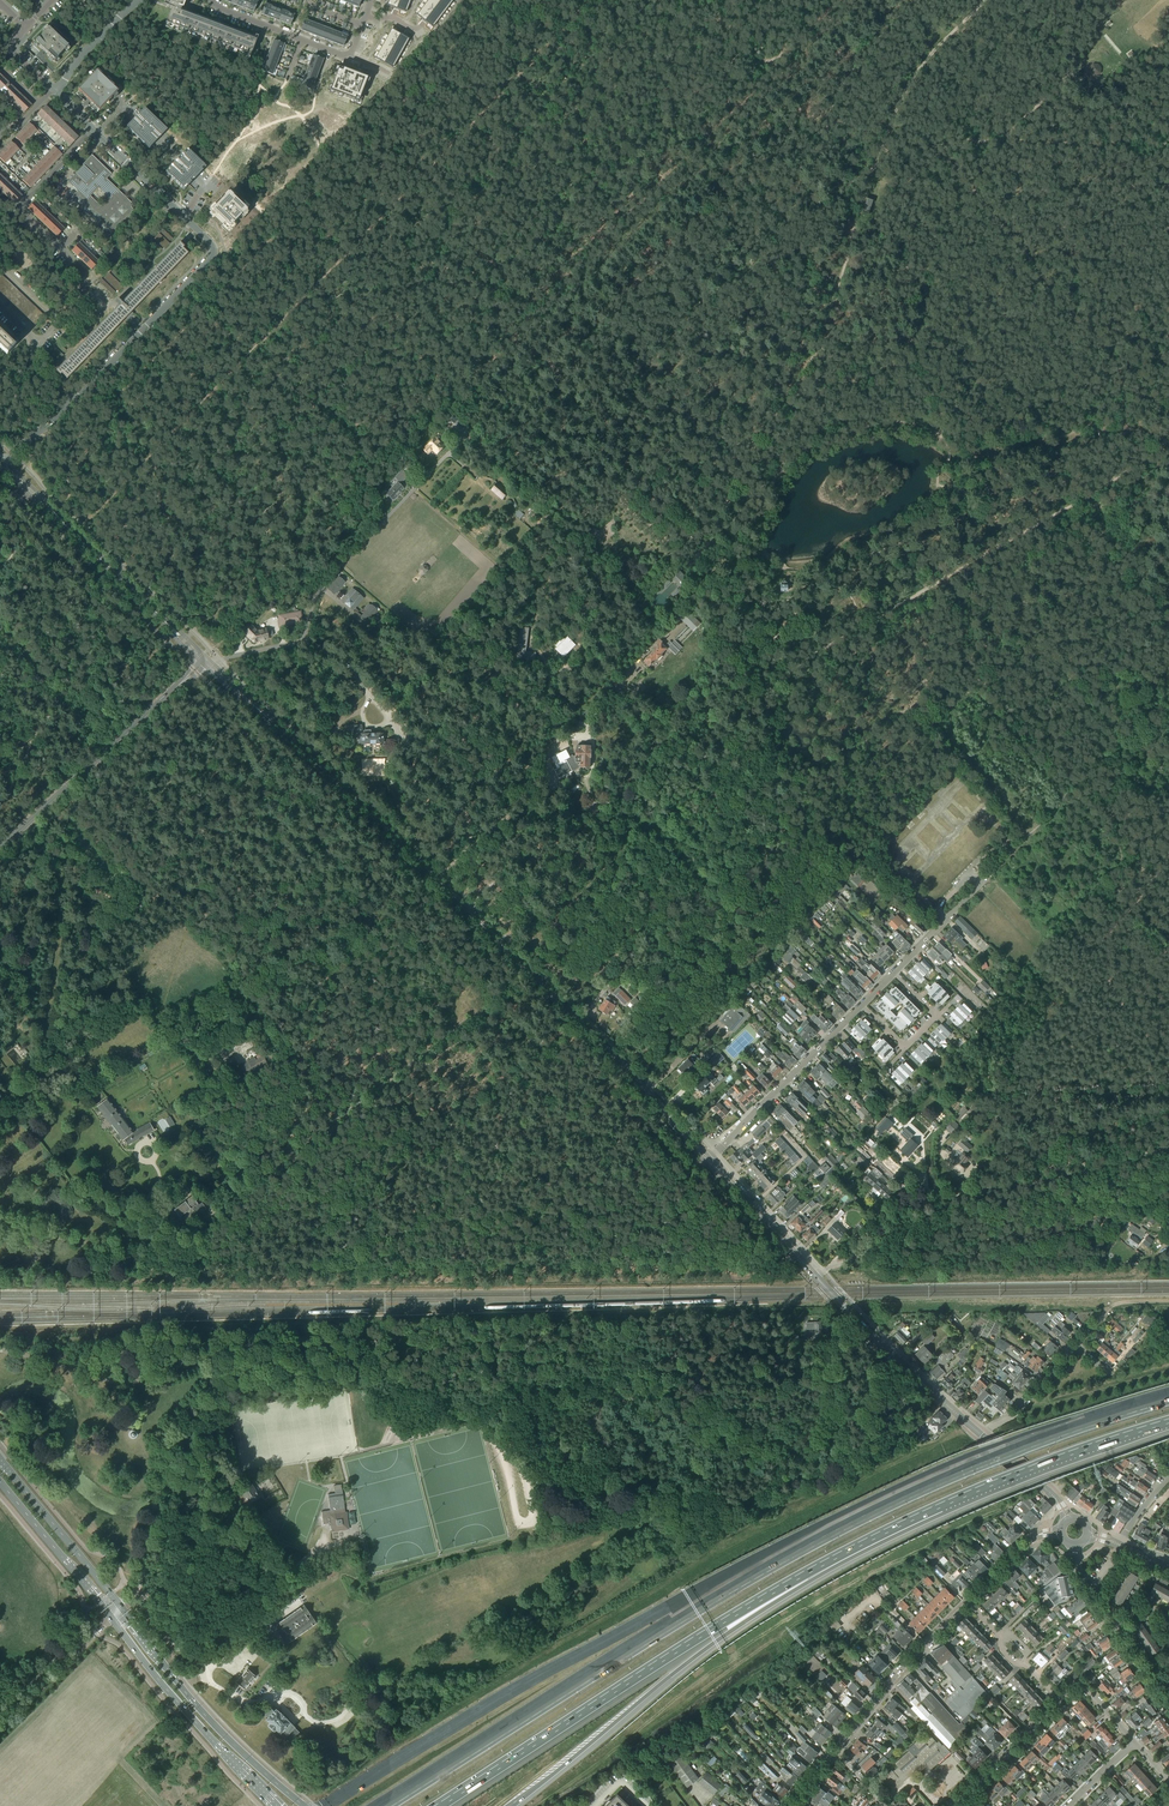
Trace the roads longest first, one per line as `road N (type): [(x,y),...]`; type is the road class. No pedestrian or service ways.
road 1 (motorway): [(1168,1390),(986,1453),(776,1550),(518,1687),(329,1805)]
road 2 (motorway): [(1168,1399),(1017,1450),(855,1522),(389,1805)]
road 3 (motorway): [(438,1805),(777,1589),(941,1506)]
road 4 (secondary): [(600,1045),(205,661)]
road 5 (motorway): [(511,1805),(716,1641),(941,1506)]
road 6 (primary): [(0,1482),(160,1681),(276,1805)]
road 7 (tertiary): [(69,403),(214,250),(93,131)]
road 8 (track): [(1162,426),(933,147)]
road 9 (track): [(596,809),(651,768),(683,773),(710,798),(768,767),(769,695),(829,643)]
road 10 (track): [(1168,799),(1145,757),(1115,482)]
road 11 (secondary): [(205,661),(3,465)]
road 12 (primary): [(304,1805),(199,1708),(121,1607)]
road 13 (tertiary): [(0,850),(195,671)]
road 14 (track): [(1168,1083),(1105,972),(1108,950),(1168,865)]
road 15 (motorway): [(941,1506),(1168,1421)]
road 16 (secondary): [(984,1437),(815,1275)]
road 17 (track): [(872,168),(903,149),(1004,139),(1070,75)]
road 18 (residential): [(708,1160),(861,1006)]
road 19 (track): [(986,0),(911,80),(872,168)]
road 20 (tertiary): [(835,1752),(967,1602)]
road 21 (track): [(943,578),(1115,482)]
road 22 (primary): [(121,1607),(0,1459)]
road 23 (residential): [(93,131),(18,208),(68,256)]
road 24 (track): [(710,798),(746,837),(792,839),(854,876)]
road 25 (residential): [(861,1006),(906,1048),(938,1016),(893,973)]
road 26 (track): [(474,903),(523,843),(596,809)]
road 27 (secondary): [(815,1275),(708,1160)]
road 28 (residential): [(1060,1700),(954,1805)]
road 29 (residential): [(307,0),(361,25),(345,55),(302,40)]
road 30 (residential): [(984,1437),(1014,1416),(1076,1346)]
road 31 (track): [(831,1267),(922,1179)]
road 32 (tertiary): [(139,0),(52,91)]
road 33 (residential): [(69,403),(37,371),(38,343),(0,307)]
road 34 (tertiary): [(967,1602),(1033,1538),(1061,1532)]
road 35 (unclassified): [(946,919),(1029,833)]

